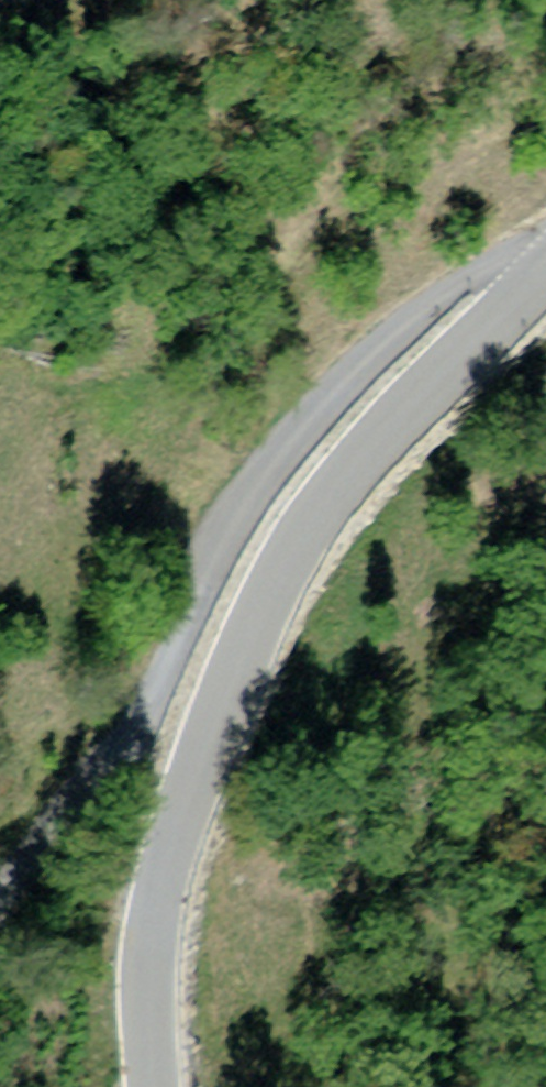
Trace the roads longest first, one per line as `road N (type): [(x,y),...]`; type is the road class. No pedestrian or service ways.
road 1 (tertiary): [(155,1086),(156,886),(222,716),(327,493),(545,276)]
road 2 (residential): [(0,900),(32,847),(145,719),(231,513),(367,358),(493,256),(545,231)]

